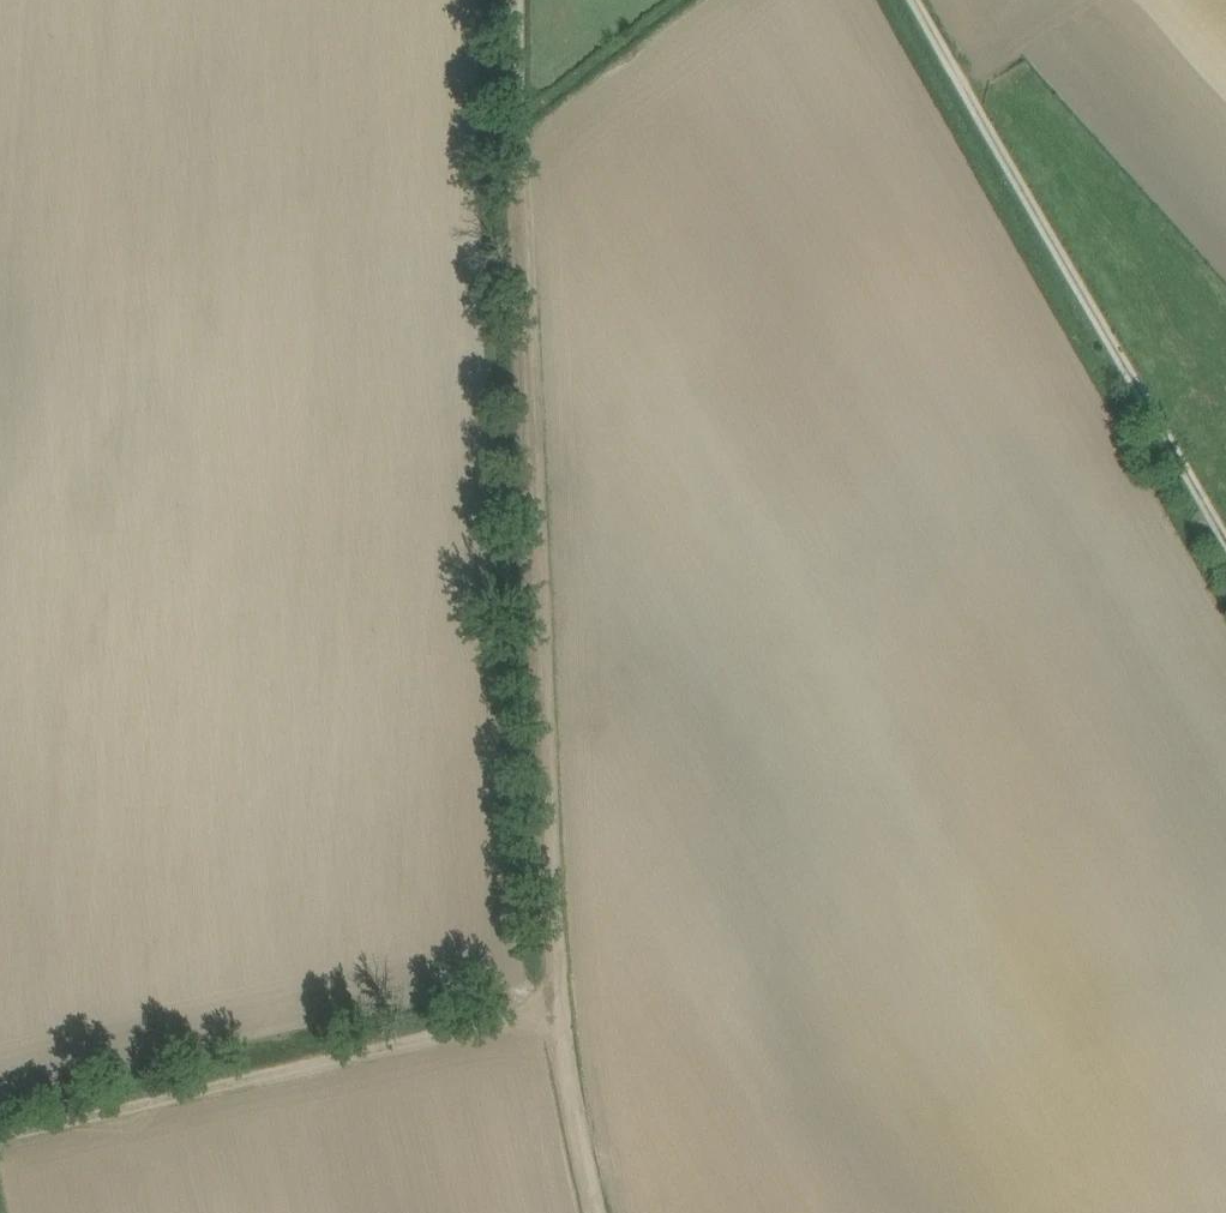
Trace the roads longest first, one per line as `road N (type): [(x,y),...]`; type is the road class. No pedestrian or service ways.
road 1 (track): [(555,1003),(519,606),(512,0)]
road 2 (track): [(1225,530),(924,0)]
road 3 (track): [(0,1130),(189,1103),(555,1003)]
road 4 (track): [(603,1212),(555,1003)]

